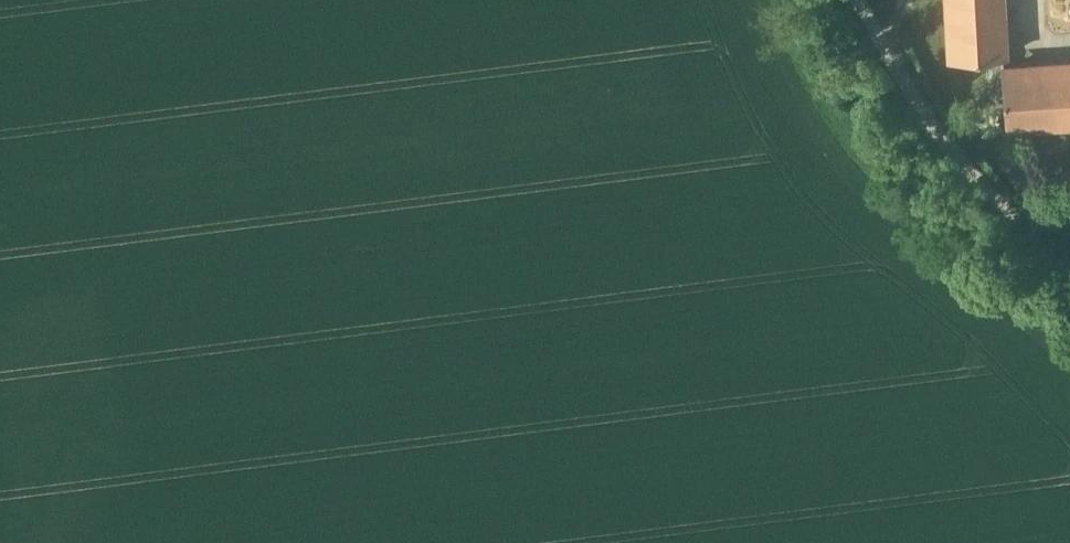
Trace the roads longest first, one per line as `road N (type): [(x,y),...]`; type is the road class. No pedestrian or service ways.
road 1 (unclassified): [(859,0),(919,107),(1069,284)]

